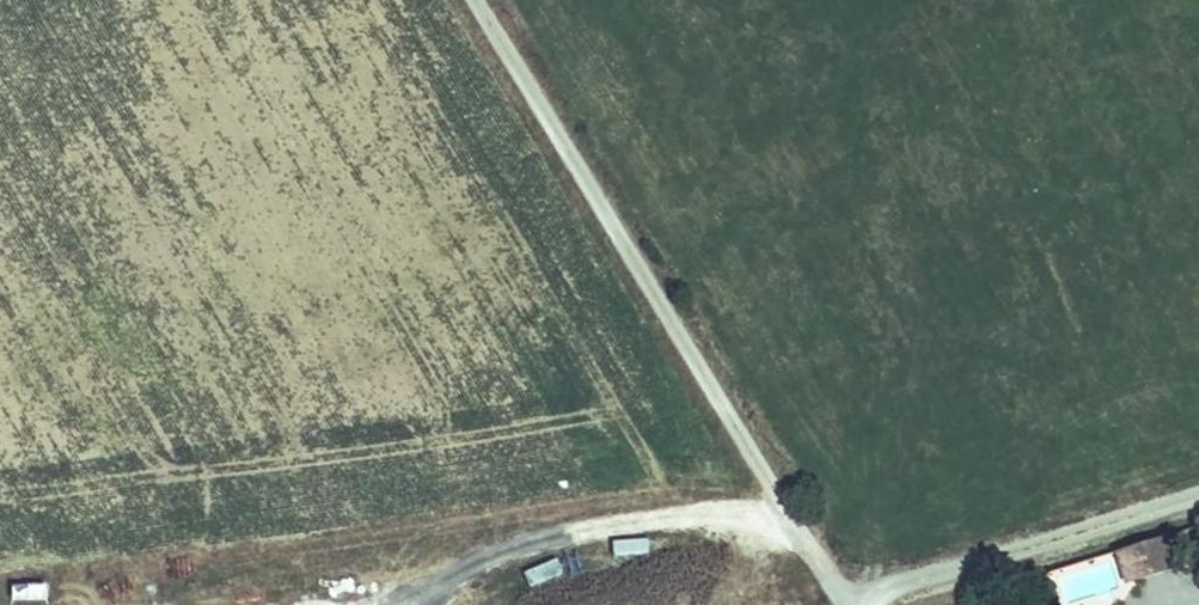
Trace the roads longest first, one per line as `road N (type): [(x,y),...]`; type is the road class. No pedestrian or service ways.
road 1 (unclassified): [(845,604),(478,0)]

